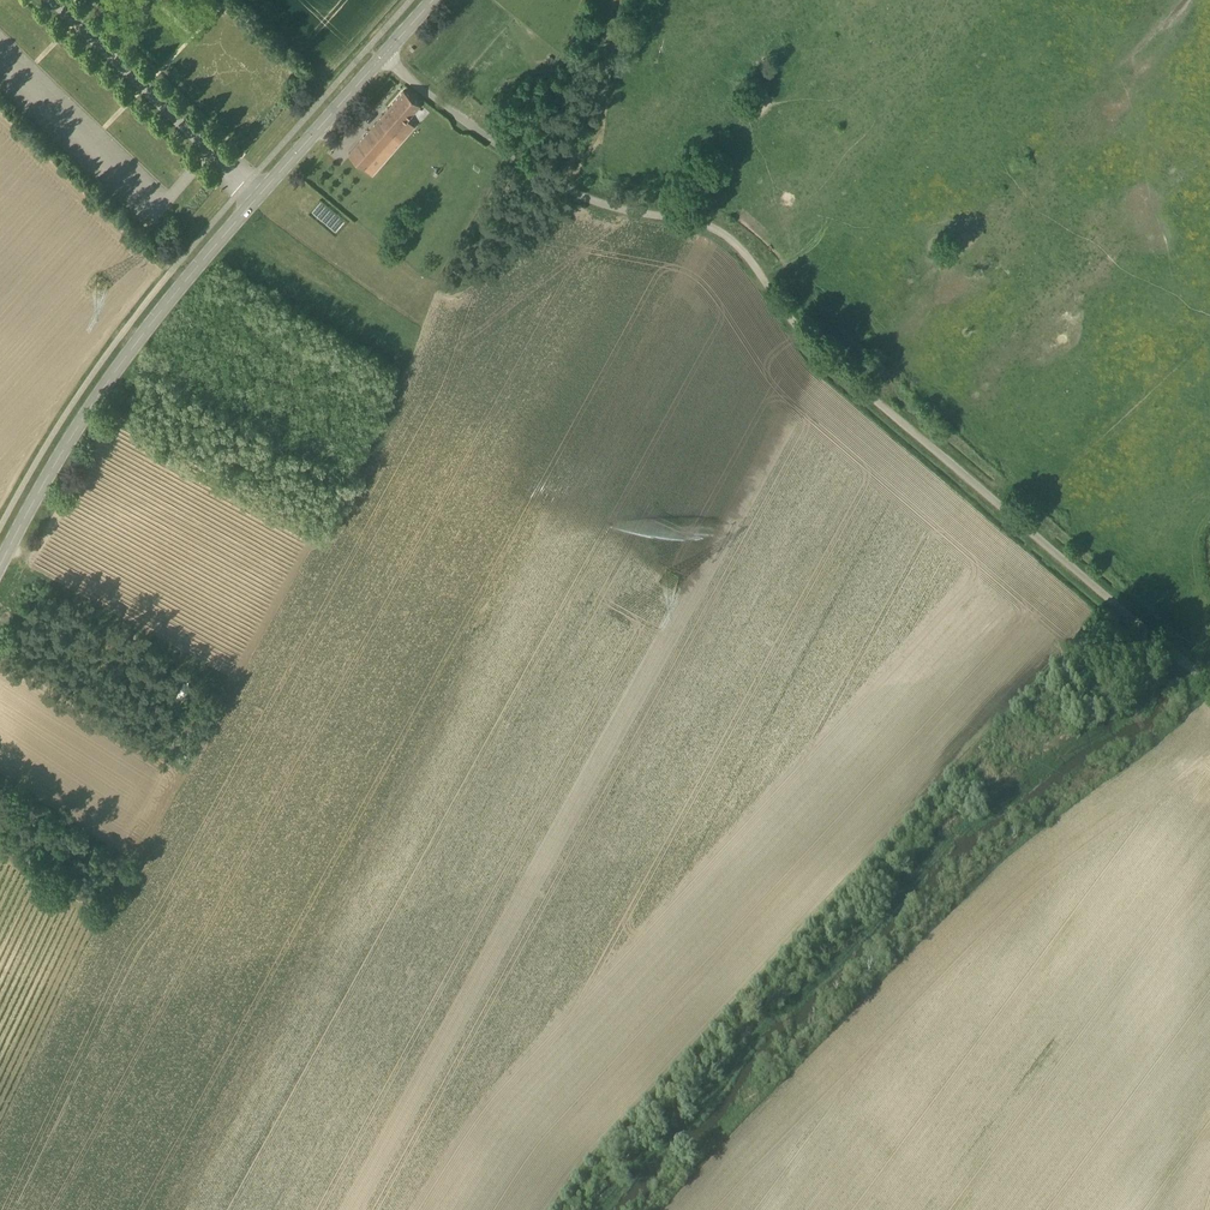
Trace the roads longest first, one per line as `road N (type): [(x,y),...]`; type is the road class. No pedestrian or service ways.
road 1 (unclassified): [(1209,688),(817,347),(729,237),(706,225),(593,202),(386,59)]
road 2 (tertiary): [(0,578),(54,471),(139,344),(386,59)]

